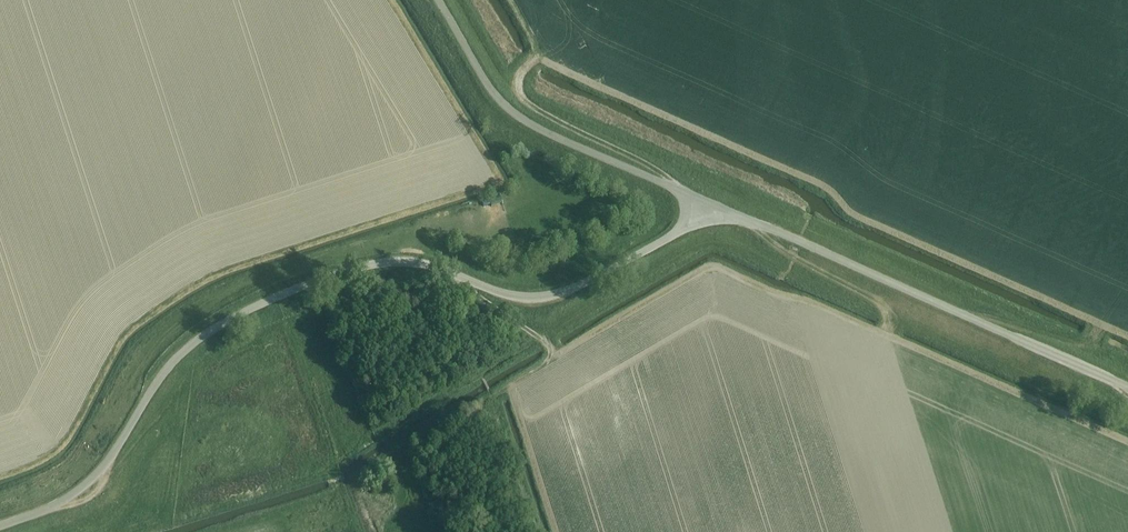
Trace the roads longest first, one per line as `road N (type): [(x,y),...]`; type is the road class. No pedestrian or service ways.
road 1 (unclassified): [(0,528),(52,511),(98,477),(156,382),(207,325),(313,278),(378,261),(415,264),(499,292),(559,296),(683,232)]
road 2 (unclassified): [(738,216),(1127,386)]
road 3 (unclassified): [(684,192),(527,122),(490,89),(438,0)]
road 4 (track): [(496,405),(492,394),(552,355),(541,336),(465,292),(467,278)]
road 5 (track): [(544,341),(378,433)]
road 6 (track): [(757,223),(776,245),(881,303),(887,315),(879,339)]
road 7 (track): [(492,394),(410,447),(412,492)]
road 8 (track): [(538,531),(496,405)]

